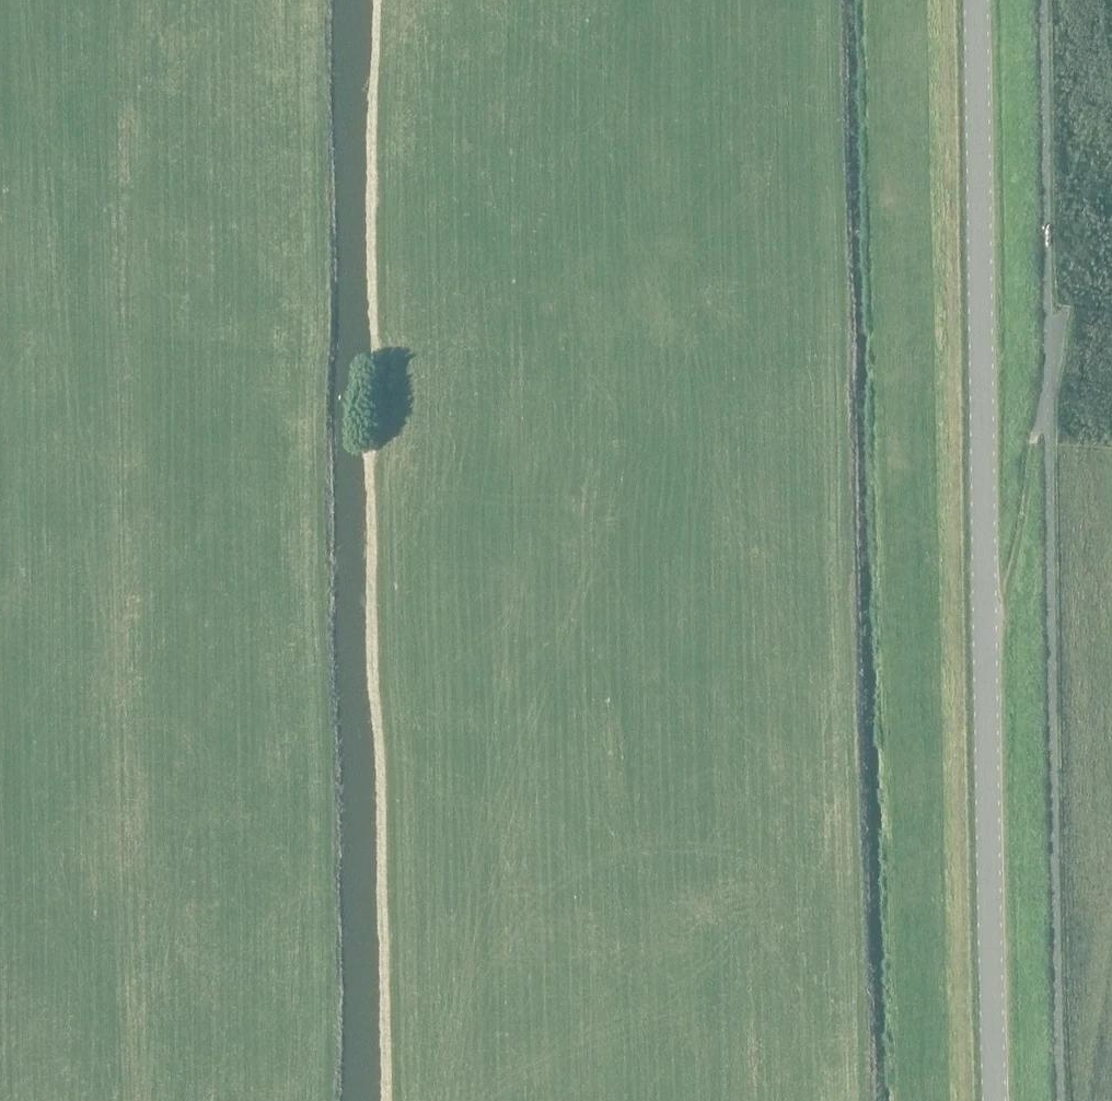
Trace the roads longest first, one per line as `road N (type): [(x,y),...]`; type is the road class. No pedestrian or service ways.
road 1 (tertiary): [(995,1100),(977,0)]

